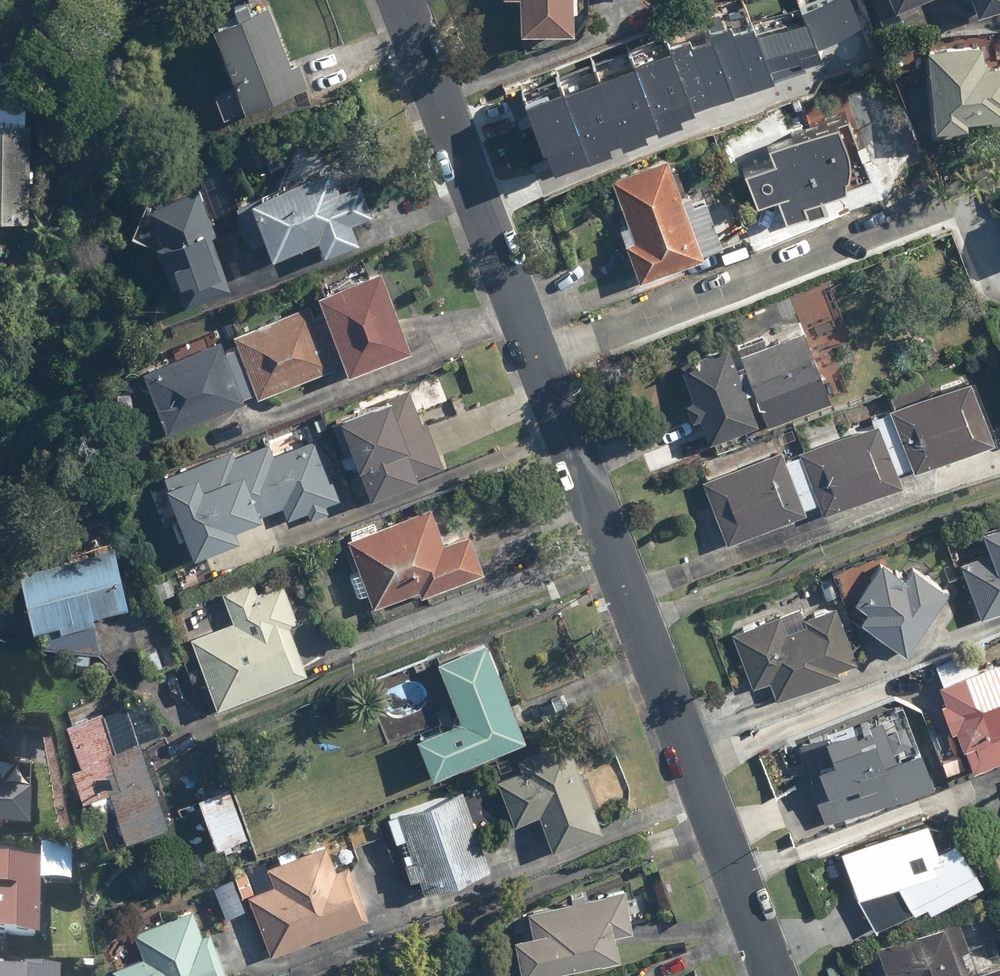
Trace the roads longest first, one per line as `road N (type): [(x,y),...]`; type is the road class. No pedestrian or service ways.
road 1 (residential): [(775,975),(401,0)]

